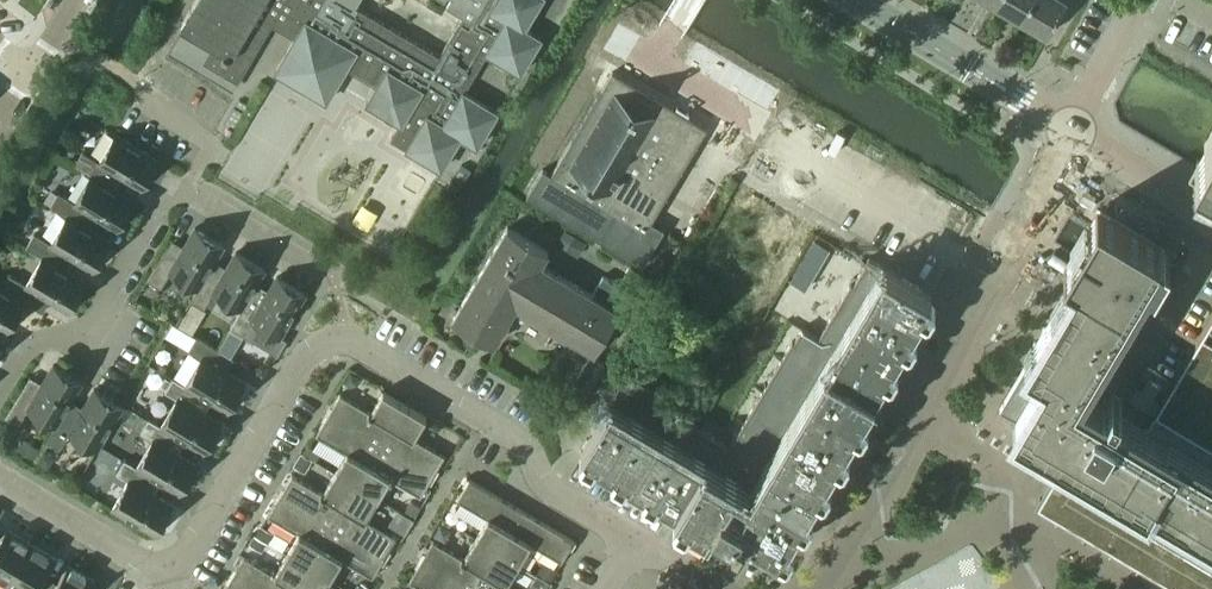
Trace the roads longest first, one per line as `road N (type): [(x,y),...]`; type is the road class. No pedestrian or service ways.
road 1 (residential): [(804,588),(1070,129)]
road 2 (residential): [(628,546),(544,491),(520,446),(348,342)]
road 3 (residential): [(162,574),(190,551),(307,354),(348,342)]
road 4 (residential): [(0,394),(28,348),(95,323),(178,189)]
road 5 (tertiary): [(1070,129),(853,0)]
road 6 (residential): [(0,482),(162,574)]
road 7 (residential): [(205,133),(57,33)]
road 8 (tertiary): [(1211,223),(1070,129)]
road 9 (residential): [(319,278),(178,189)]
road 10 (residential): [(1070,129),(1145,0)]

